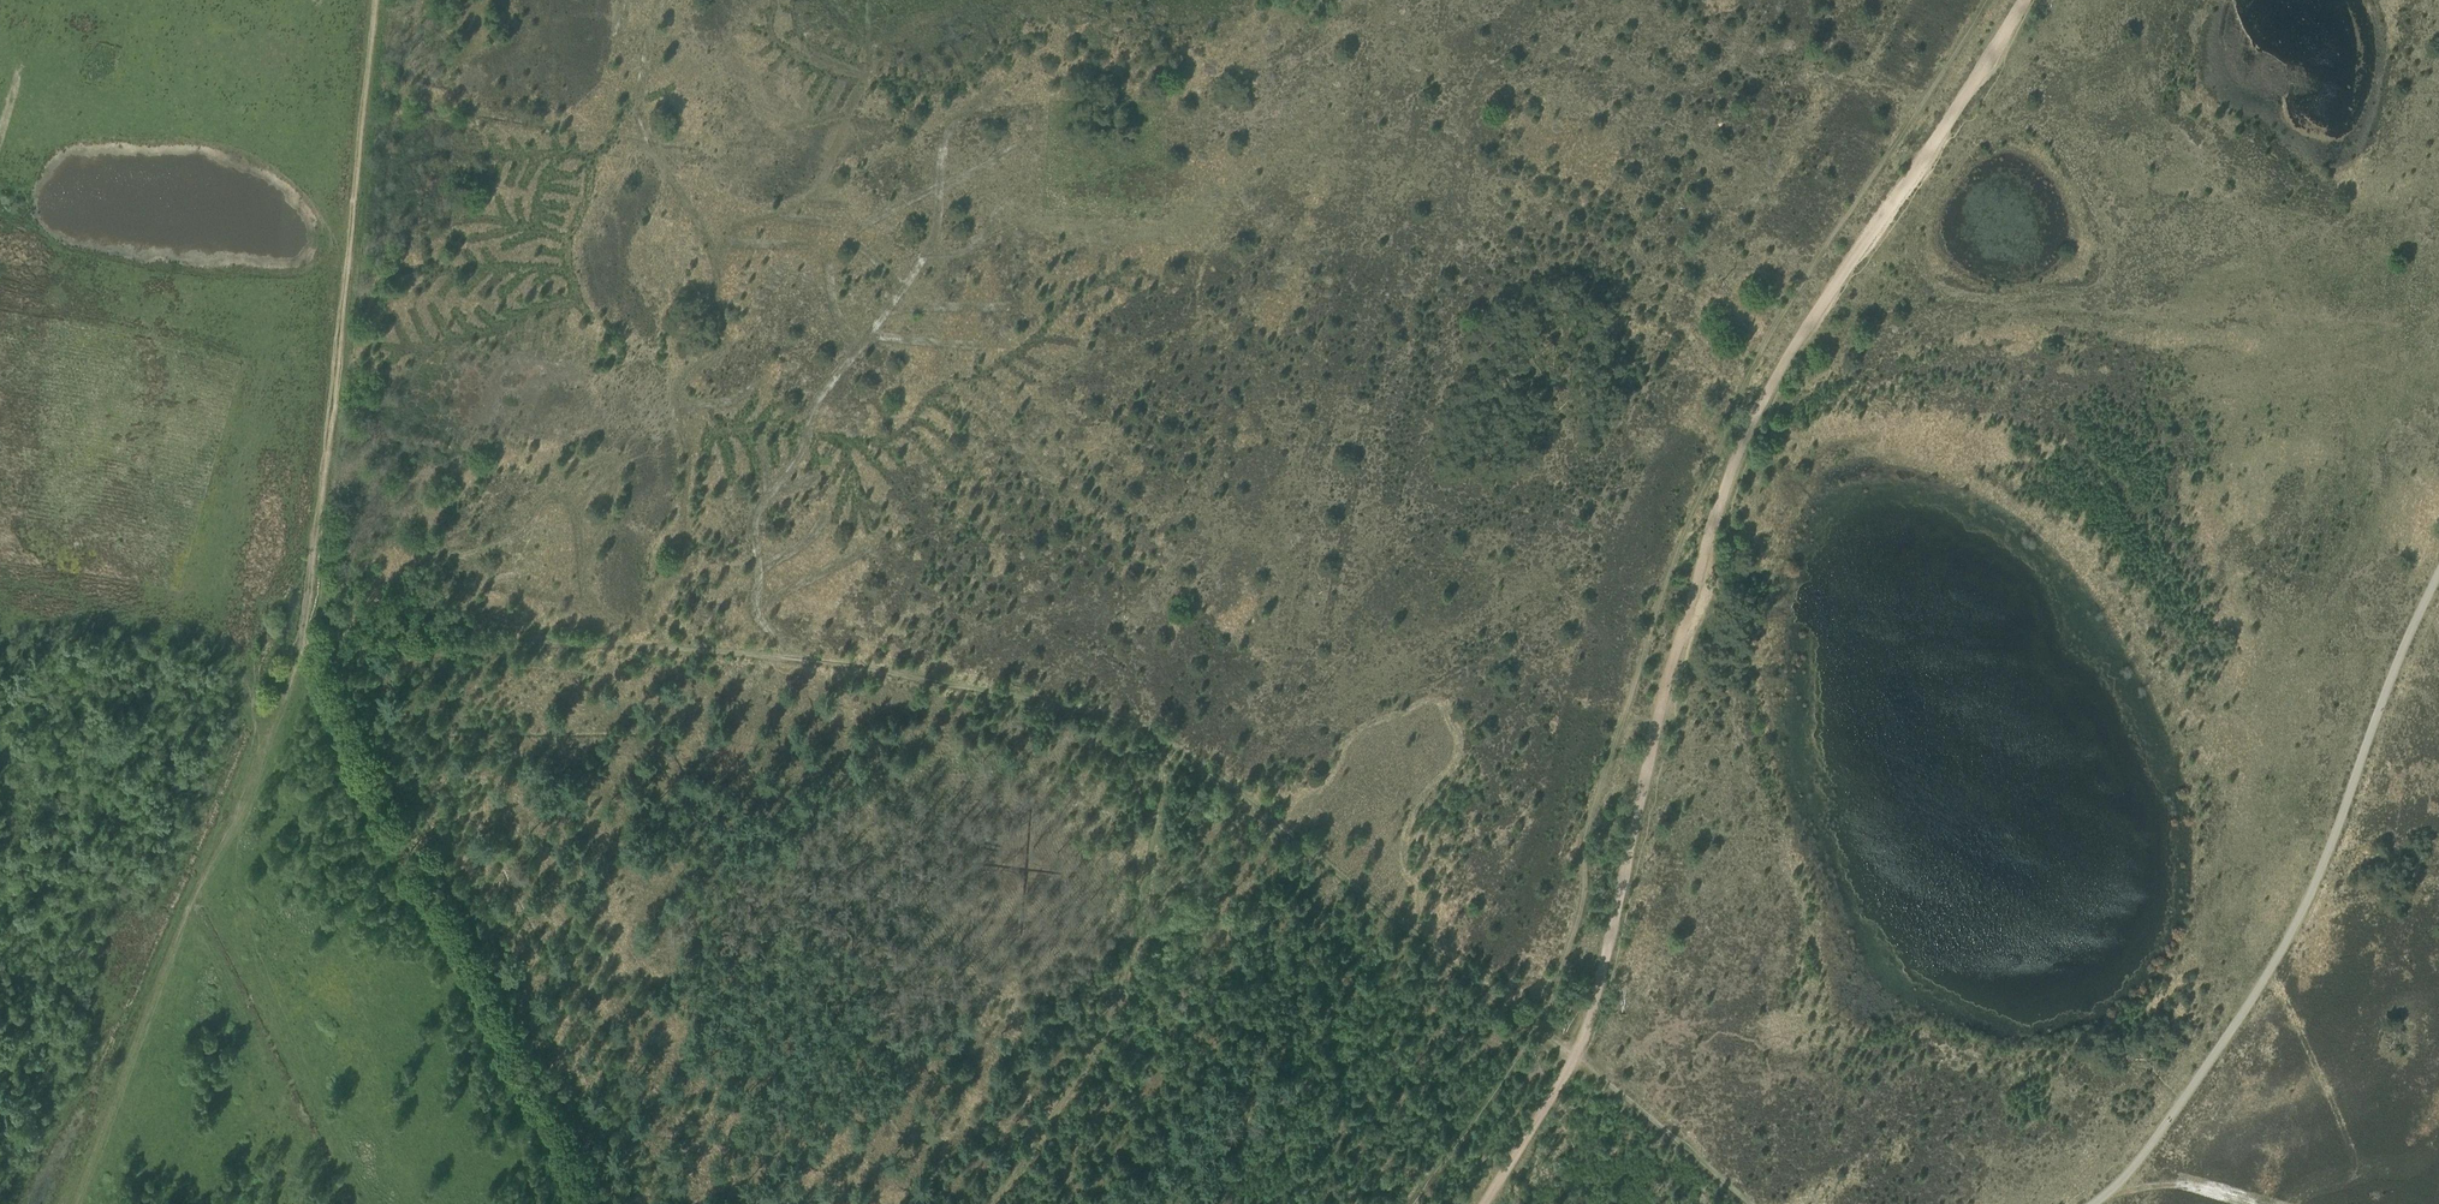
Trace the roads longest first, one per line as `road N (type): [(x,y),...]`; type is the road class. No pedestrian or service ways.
road 1 (track): [(2020,0),(1943,137),(1758,409),(1730,473),(1658,714),(1614,929),(1570,1056)]
road 2 (track): [(325,650),(334,642),(526,645),(757,657),(1017,697),(1164,737)]
road 3 (track): [(303,640),(372,0)]
road 4 (track): [(75,1203),(303,640)]
road 5 (track): [(1570,1056),(1483,1203)]

